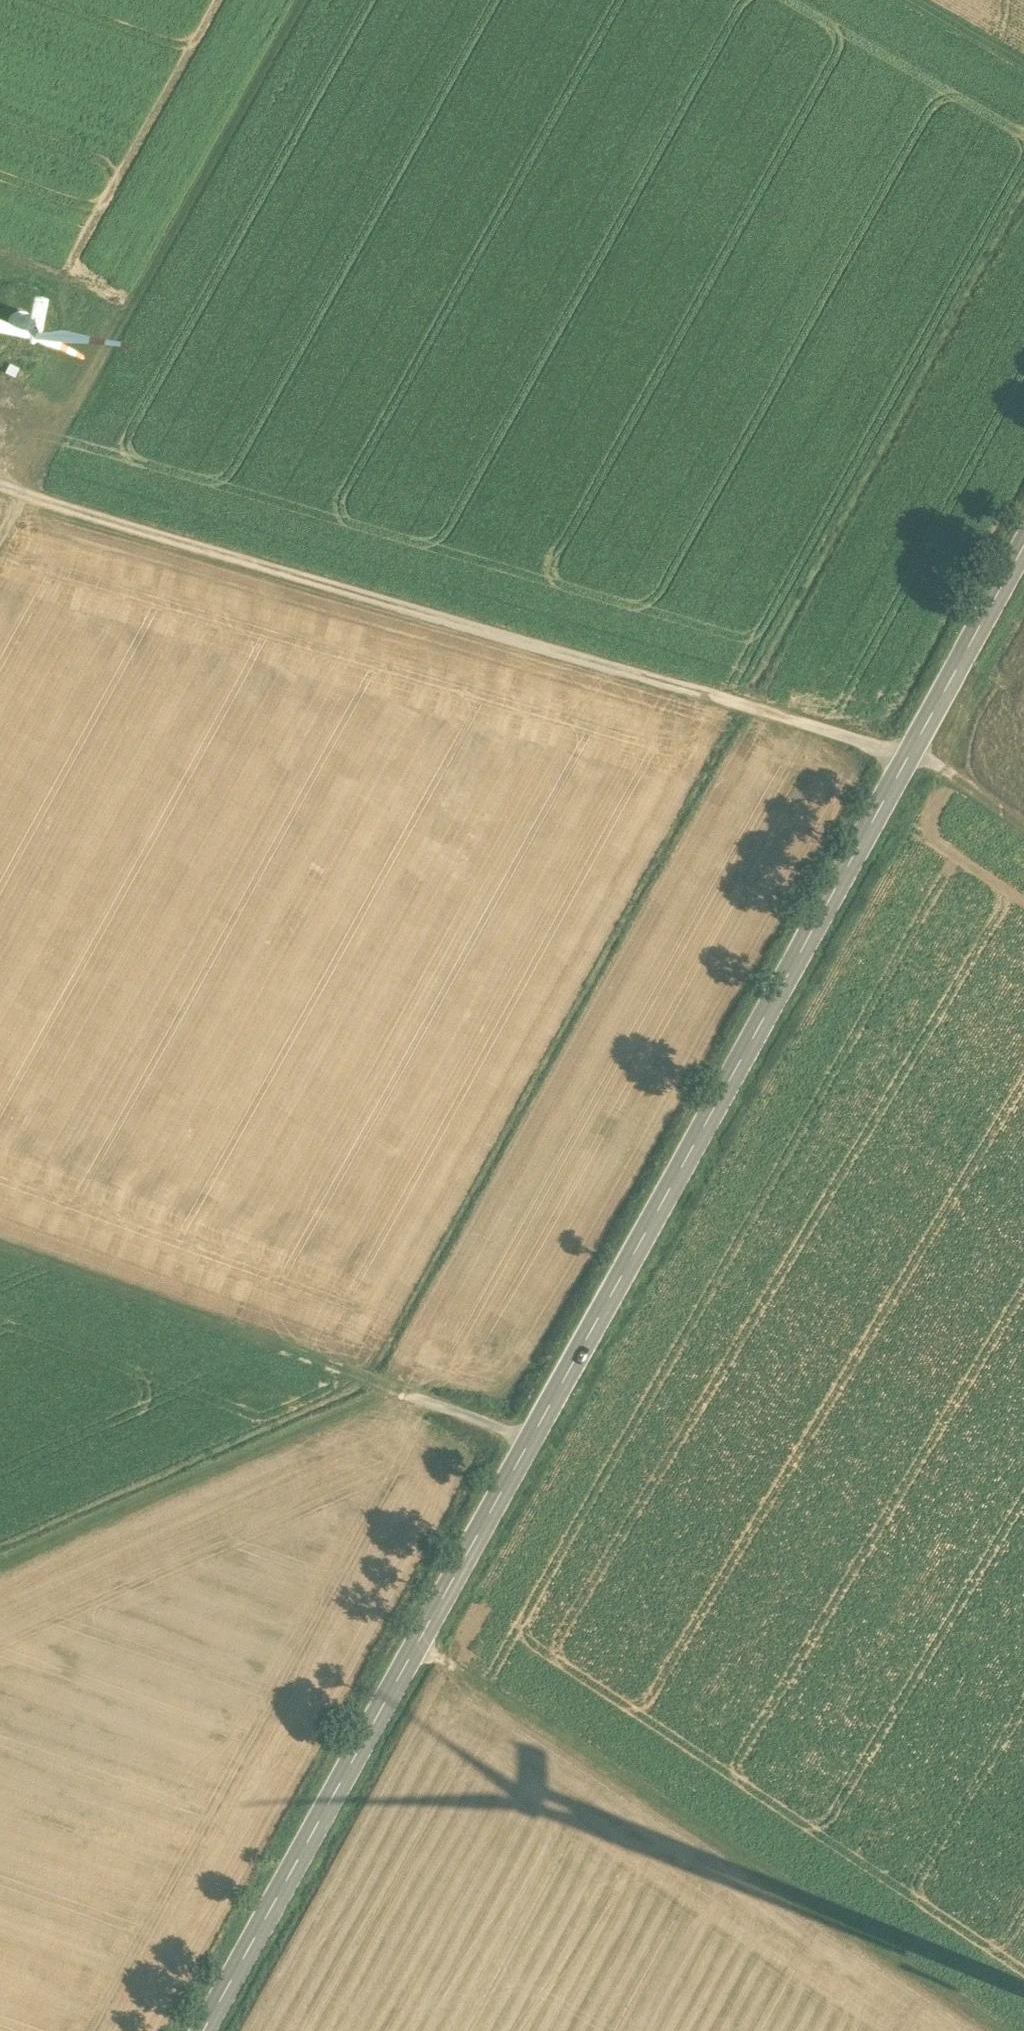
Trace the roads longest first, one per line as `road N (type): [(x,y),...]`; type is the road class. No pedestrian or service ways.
road 1 (secondary): [(205,2030),(1023,547)]
road 2 (track): [(907,758),(0,486)]
road 3 (track): [(417,1647),(1005,2030)]
road 4 (track): [(30,495),(303,0)]
road 5 (track): [(0,1567),(388,1387)]
road 6 (track): [(388,1387),(0,1245)]
road 7 (track): [(388,1387),(529,1441)]
road 8 (track): [(1023,820),(912,750)]
road 9 (track): [(916,0),(1023,63)]

